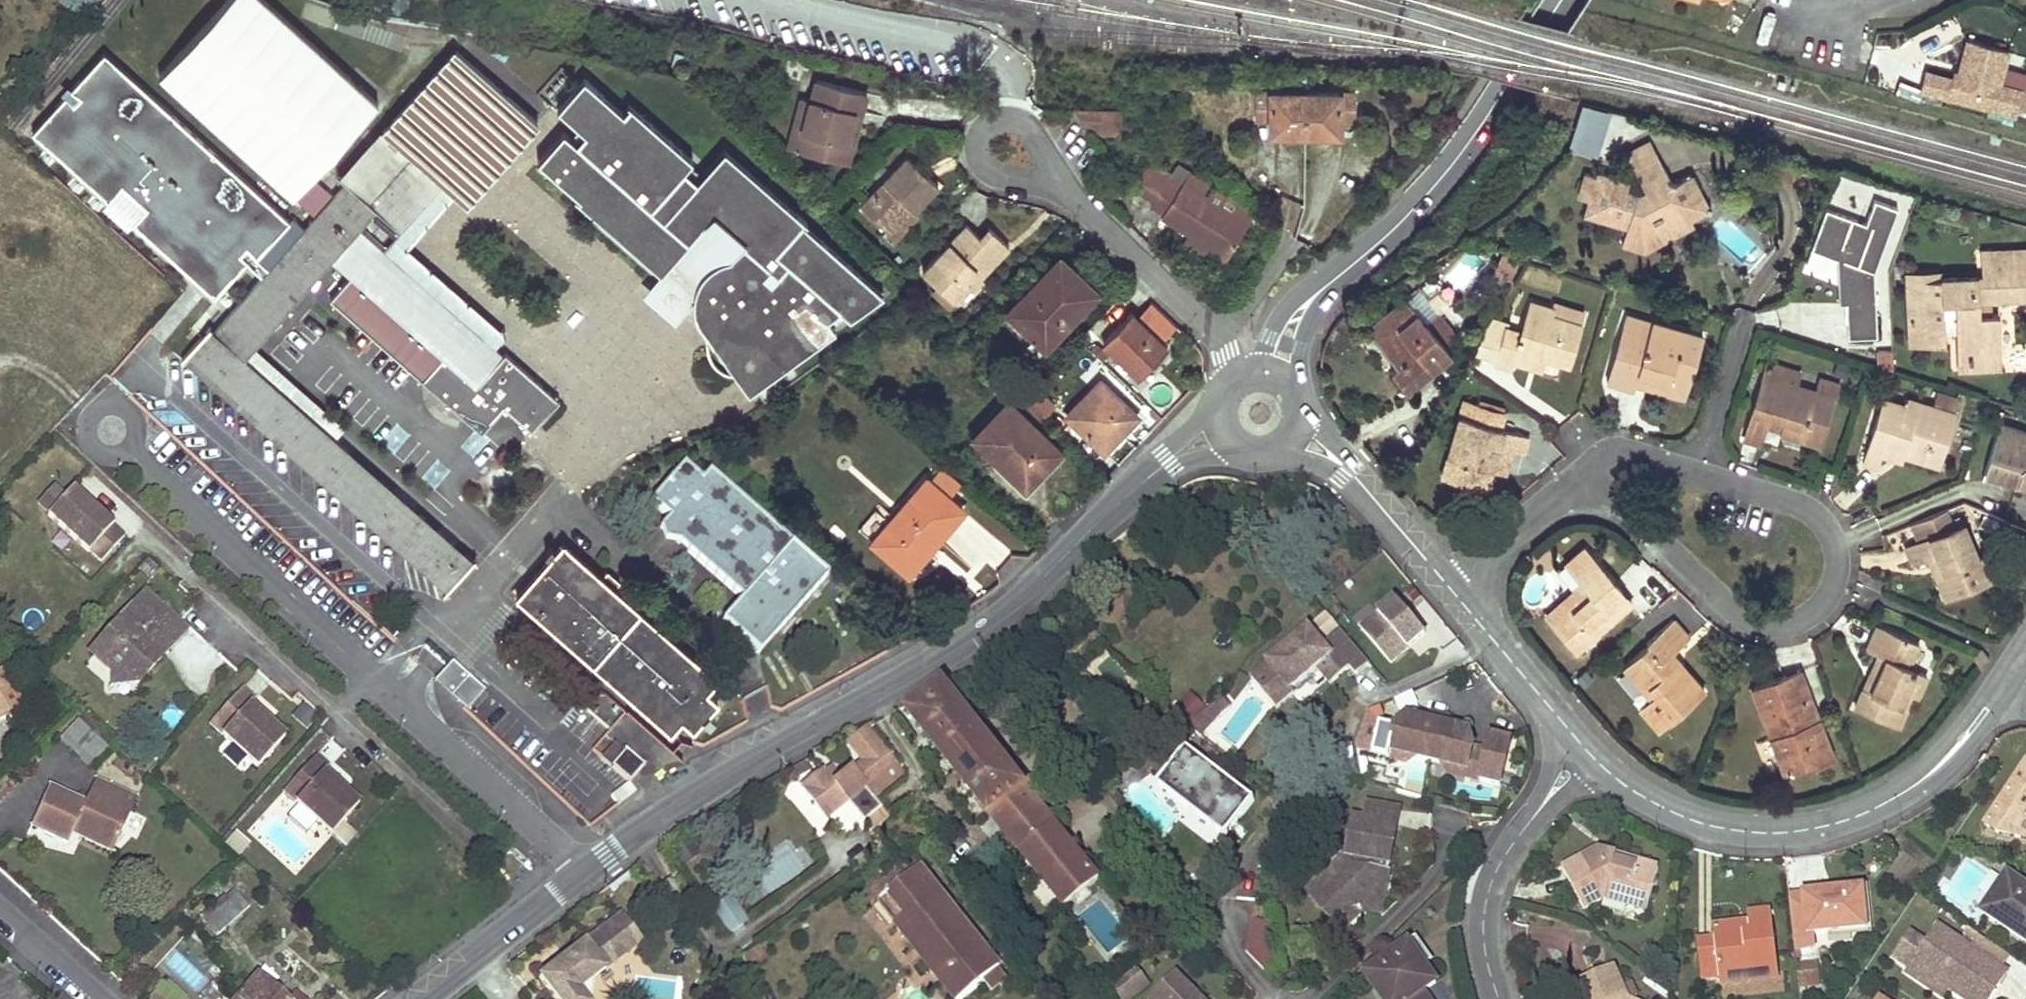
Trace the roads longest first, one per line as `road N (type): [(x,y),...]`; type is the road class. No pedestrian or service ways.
road 1 (secondary): [(1170,461),(987,626),(694,796),(419,998)]
road 2 (residential): [(1694,478),(1819,519),(1838,566),(1821,611),(1785,628),(1734,619),(1579,478)]
road 3 (tertiary): [(1603,774),(1710,825),(1798,830),(1875,809),(1910,789),(1994,705)]
road 4 (secondary): [(1567,0),(1503,98),(1414,210),(1325,291)]
road 5 (track): [(635,835),(719,952),(830,875),(840,851)]
road 6 (residential): [(1279,998),(1239,964),(1219,926),(1162,906),(1079,806)]
road 7 (residential): [(1509,848),(1468,836),(1439,877),(1304,998)]
road 8 (residential): [(1065,188),(1222,341)]
road 9 (residential): [(1065,188),(1024,126),(989,125),(979,144),(986,167),(1033,181)]
road 10 (residential): [(1446,587),(1579,478)]
road 11 (residential): [(1694,478),(1744,320)]
road 12 (residential): [(1497,998),(1484,910),(1509,848)]
road 13 (tertiary): [(1348,472),(1446,587)]
road 14 (residential): [(1359,705),(1395,697),(1494,647)]
road 15 (residential): [(0,905),(108,998)]
road 16 (residential): [(1561,729),(1509,848)]
road 17 (residential): [(1291,240),(1222,341)]
road 18 (residential): [(1579,478),(1623,458),(1694,478)]
road 19 (residential): [(1509,848),(1603,774)]

